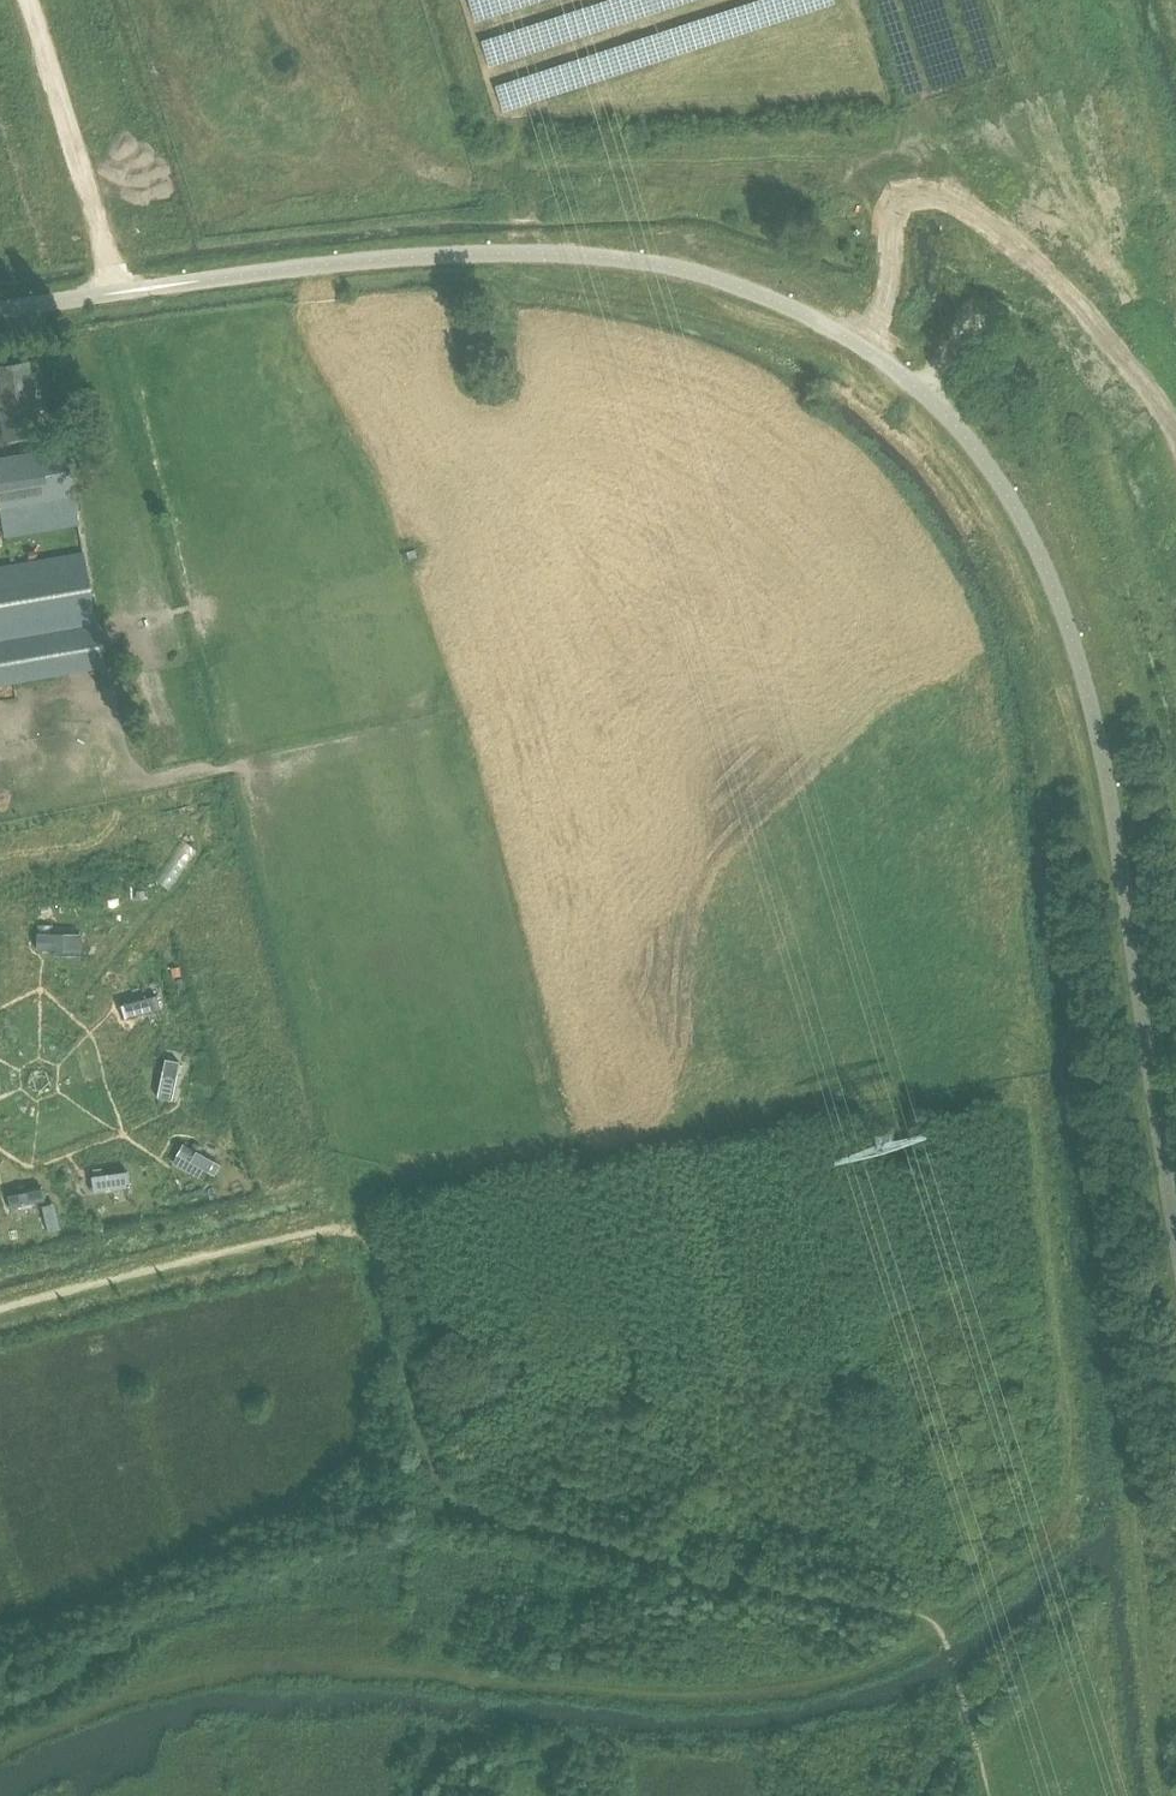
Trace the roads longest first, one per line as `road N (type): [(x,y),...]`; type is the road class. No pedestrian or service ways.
road 1 (residential): [(150,286),(0,311)]

